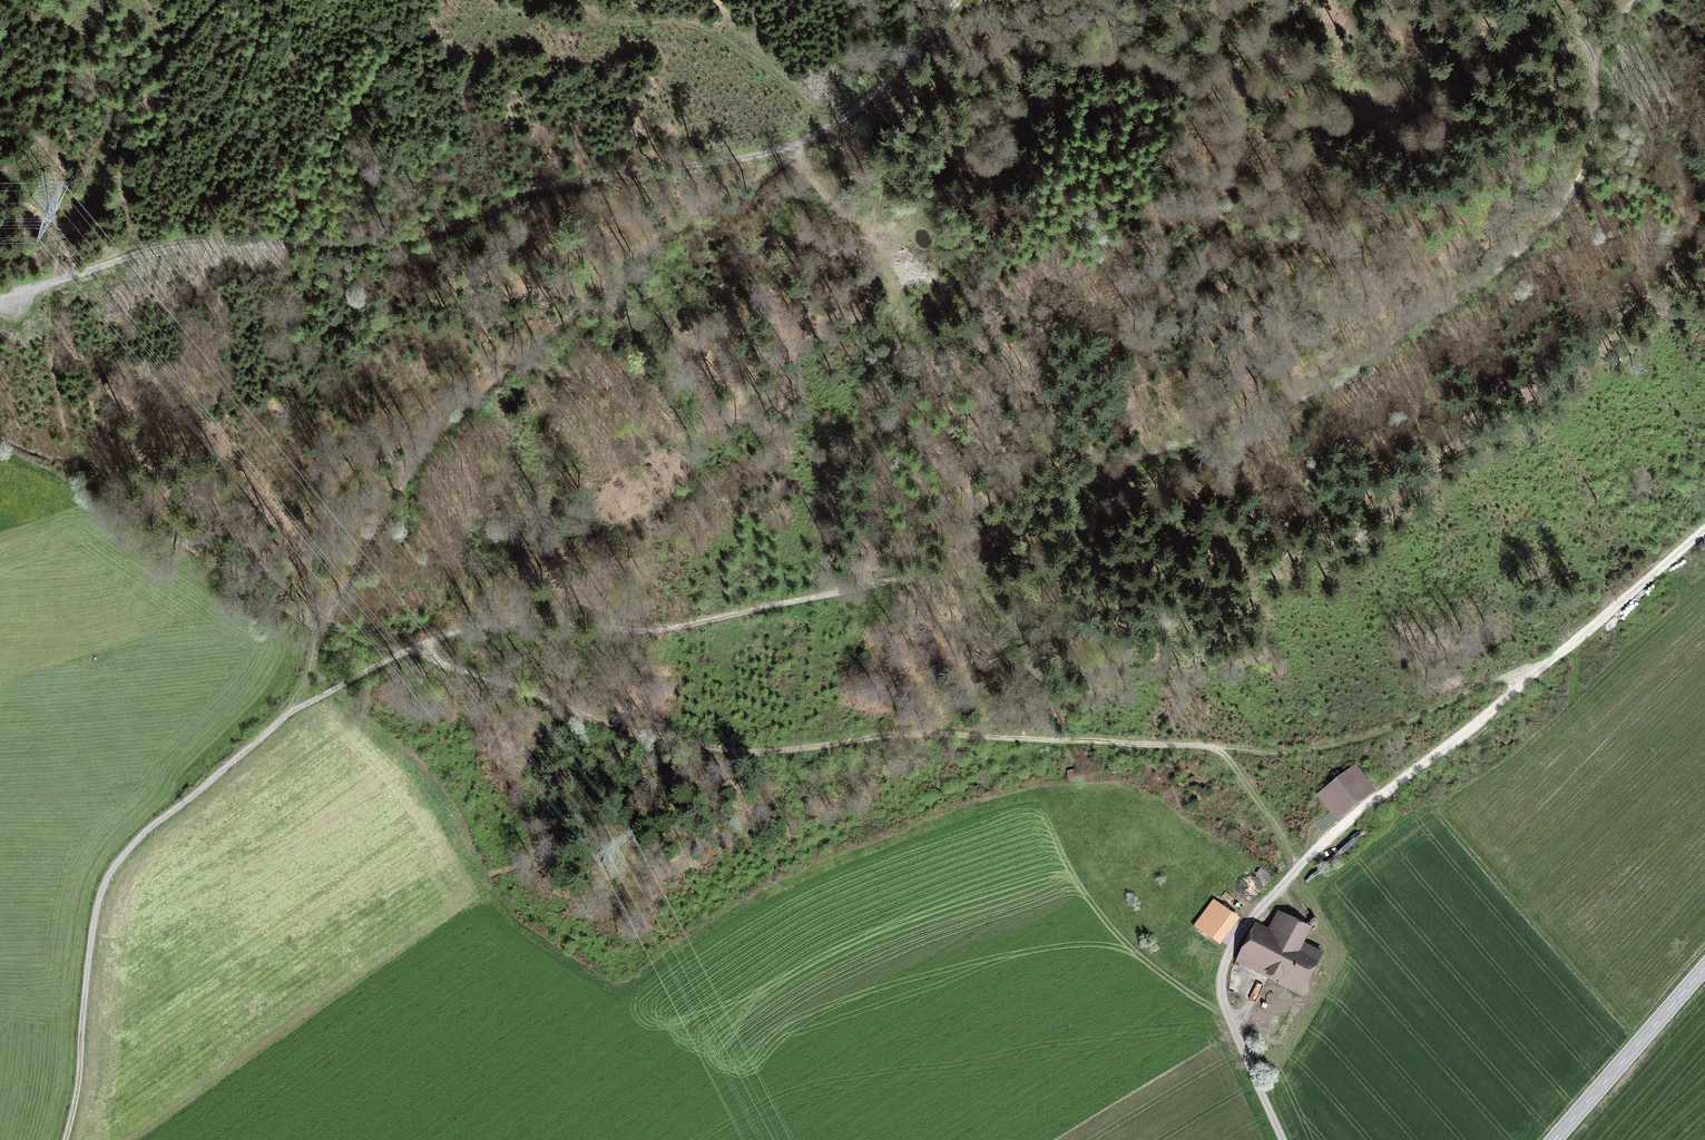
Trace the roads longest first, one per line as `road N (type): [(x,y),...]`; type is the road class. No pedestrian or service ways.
road 1 (track): [(1630,0),(1602,47),(1596,144),(1563,209),(1510,264),(1291,407),(1135,459),(917,573),(652,633),(521,619),(443,633),(289,712)]
road 2 (track): [(958,0),(874,95),(783,165),(651,247),(454,416),(324,625),(289,712)]
road 3 (track): [(804,144),(554,188),(421,236),(178,244),(0,298)]
road 4 (track): [(1602,47),(1550,20),(1536,22),(1396,90),(1363,95),(1223,93),(1102,54),(1002,43),(939,78),(874,95)]
road 5 (track): [(324,625),(493,676),(593,718),(712,746),(763,751),(949,735),(1062,742)]
road 6 (track): [(1302,872),(1704,525)]
road 7 (track): [(289,712),(155,823),(105,882),(65,1139)]
road 8 (track): [(1062,742),(1186,744),(1232,753),(1302,872)]
road 9 (track): [(1232,753),(1368,740),(1478,686),(1526,675)]
road 10 (secondary): [(1554,1139),(1704,968)]

